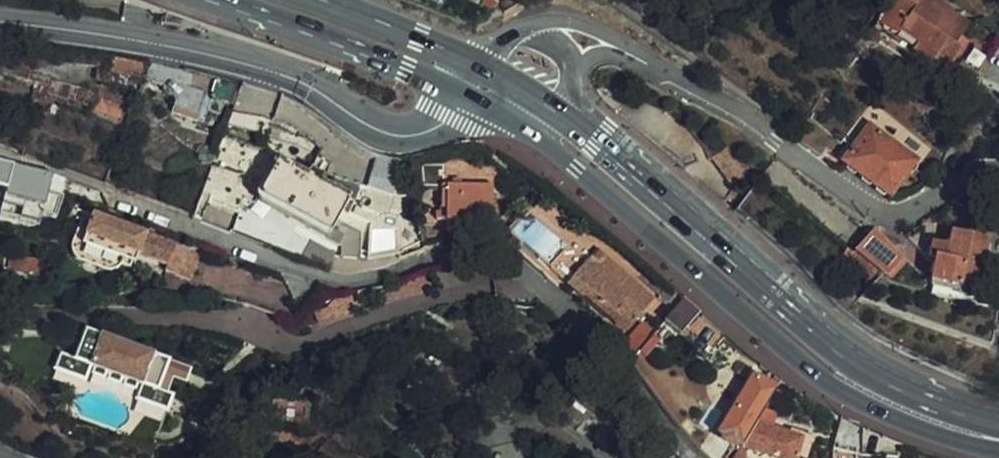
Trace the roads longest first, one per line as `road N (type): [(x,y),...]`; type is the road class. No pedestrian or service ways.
road 1 (residential): [(107,194),(309,281),(348,282),(464,250),(494,250),(608,353),(692,457)]
road 2 (primary): [(496,116),(577,171),(830,384),(879,399)]
road 3 (primary): [(879,399),(753,272),(554,110)]
road 4 (residential): [(644,54),(881,213)]
road 5 (tertiary): [(0,22),(173,47),(278,74)]
road 6 (primary): [(216,0),(451,91)]
road 7 (tertiary): [(278,74),(373,145),(392,150),(496,116)]
road 8 (tertiary): [(451,91),(418,121),(398,127),(303,76),(278,74)]
road 9 (primary): [(475,66),(311,0)]
road 10 (residential): [(644,54),(580,20),(547,19),(515,30)]
road 11 (residential): [(998,172),(972,173),(907,218),(881,213)]
road 12 (primary): [(998,441),(879,399)]

